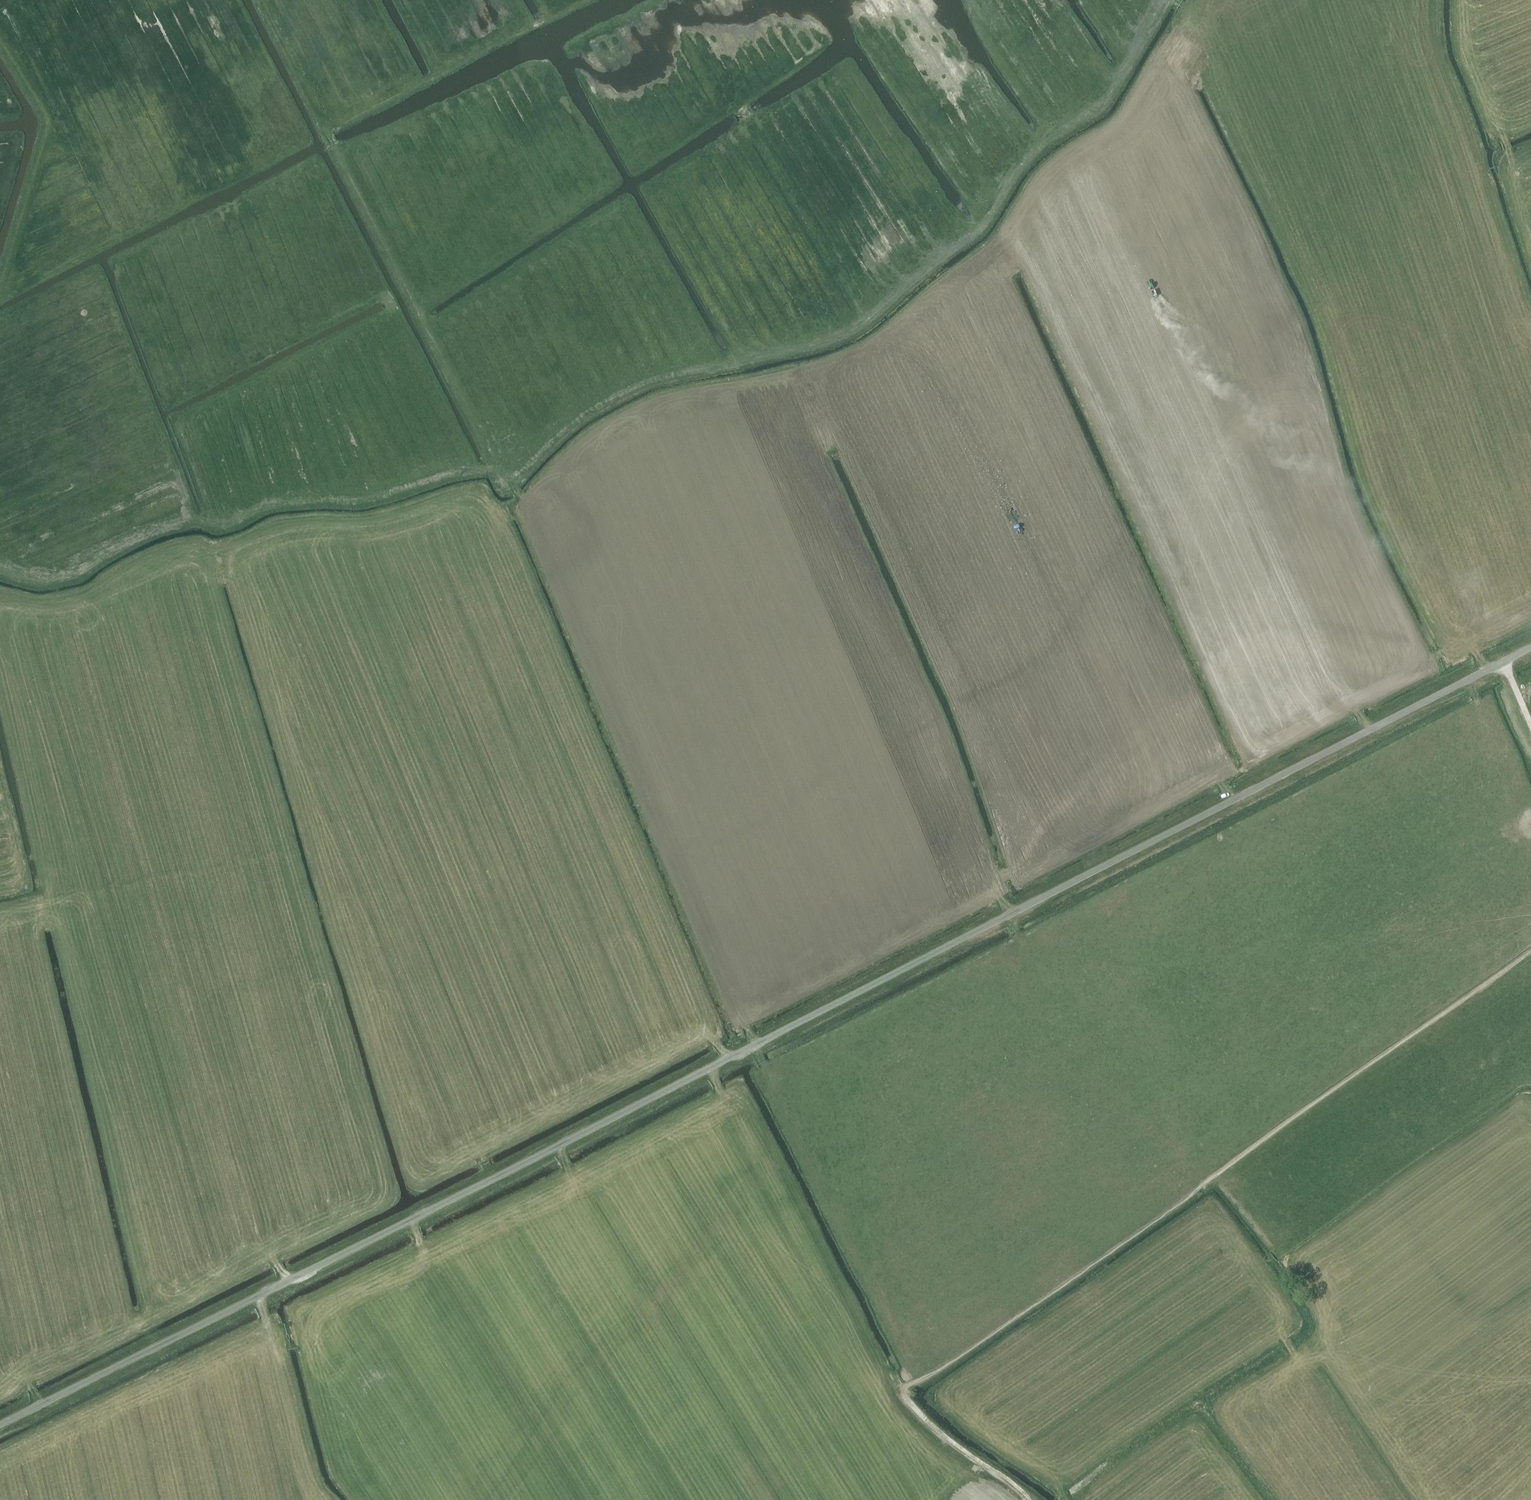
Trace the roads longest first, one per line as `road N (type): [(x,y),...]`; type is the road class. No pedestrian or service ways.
road 1 (unclassified): [(0,1423),(1530,648)]

